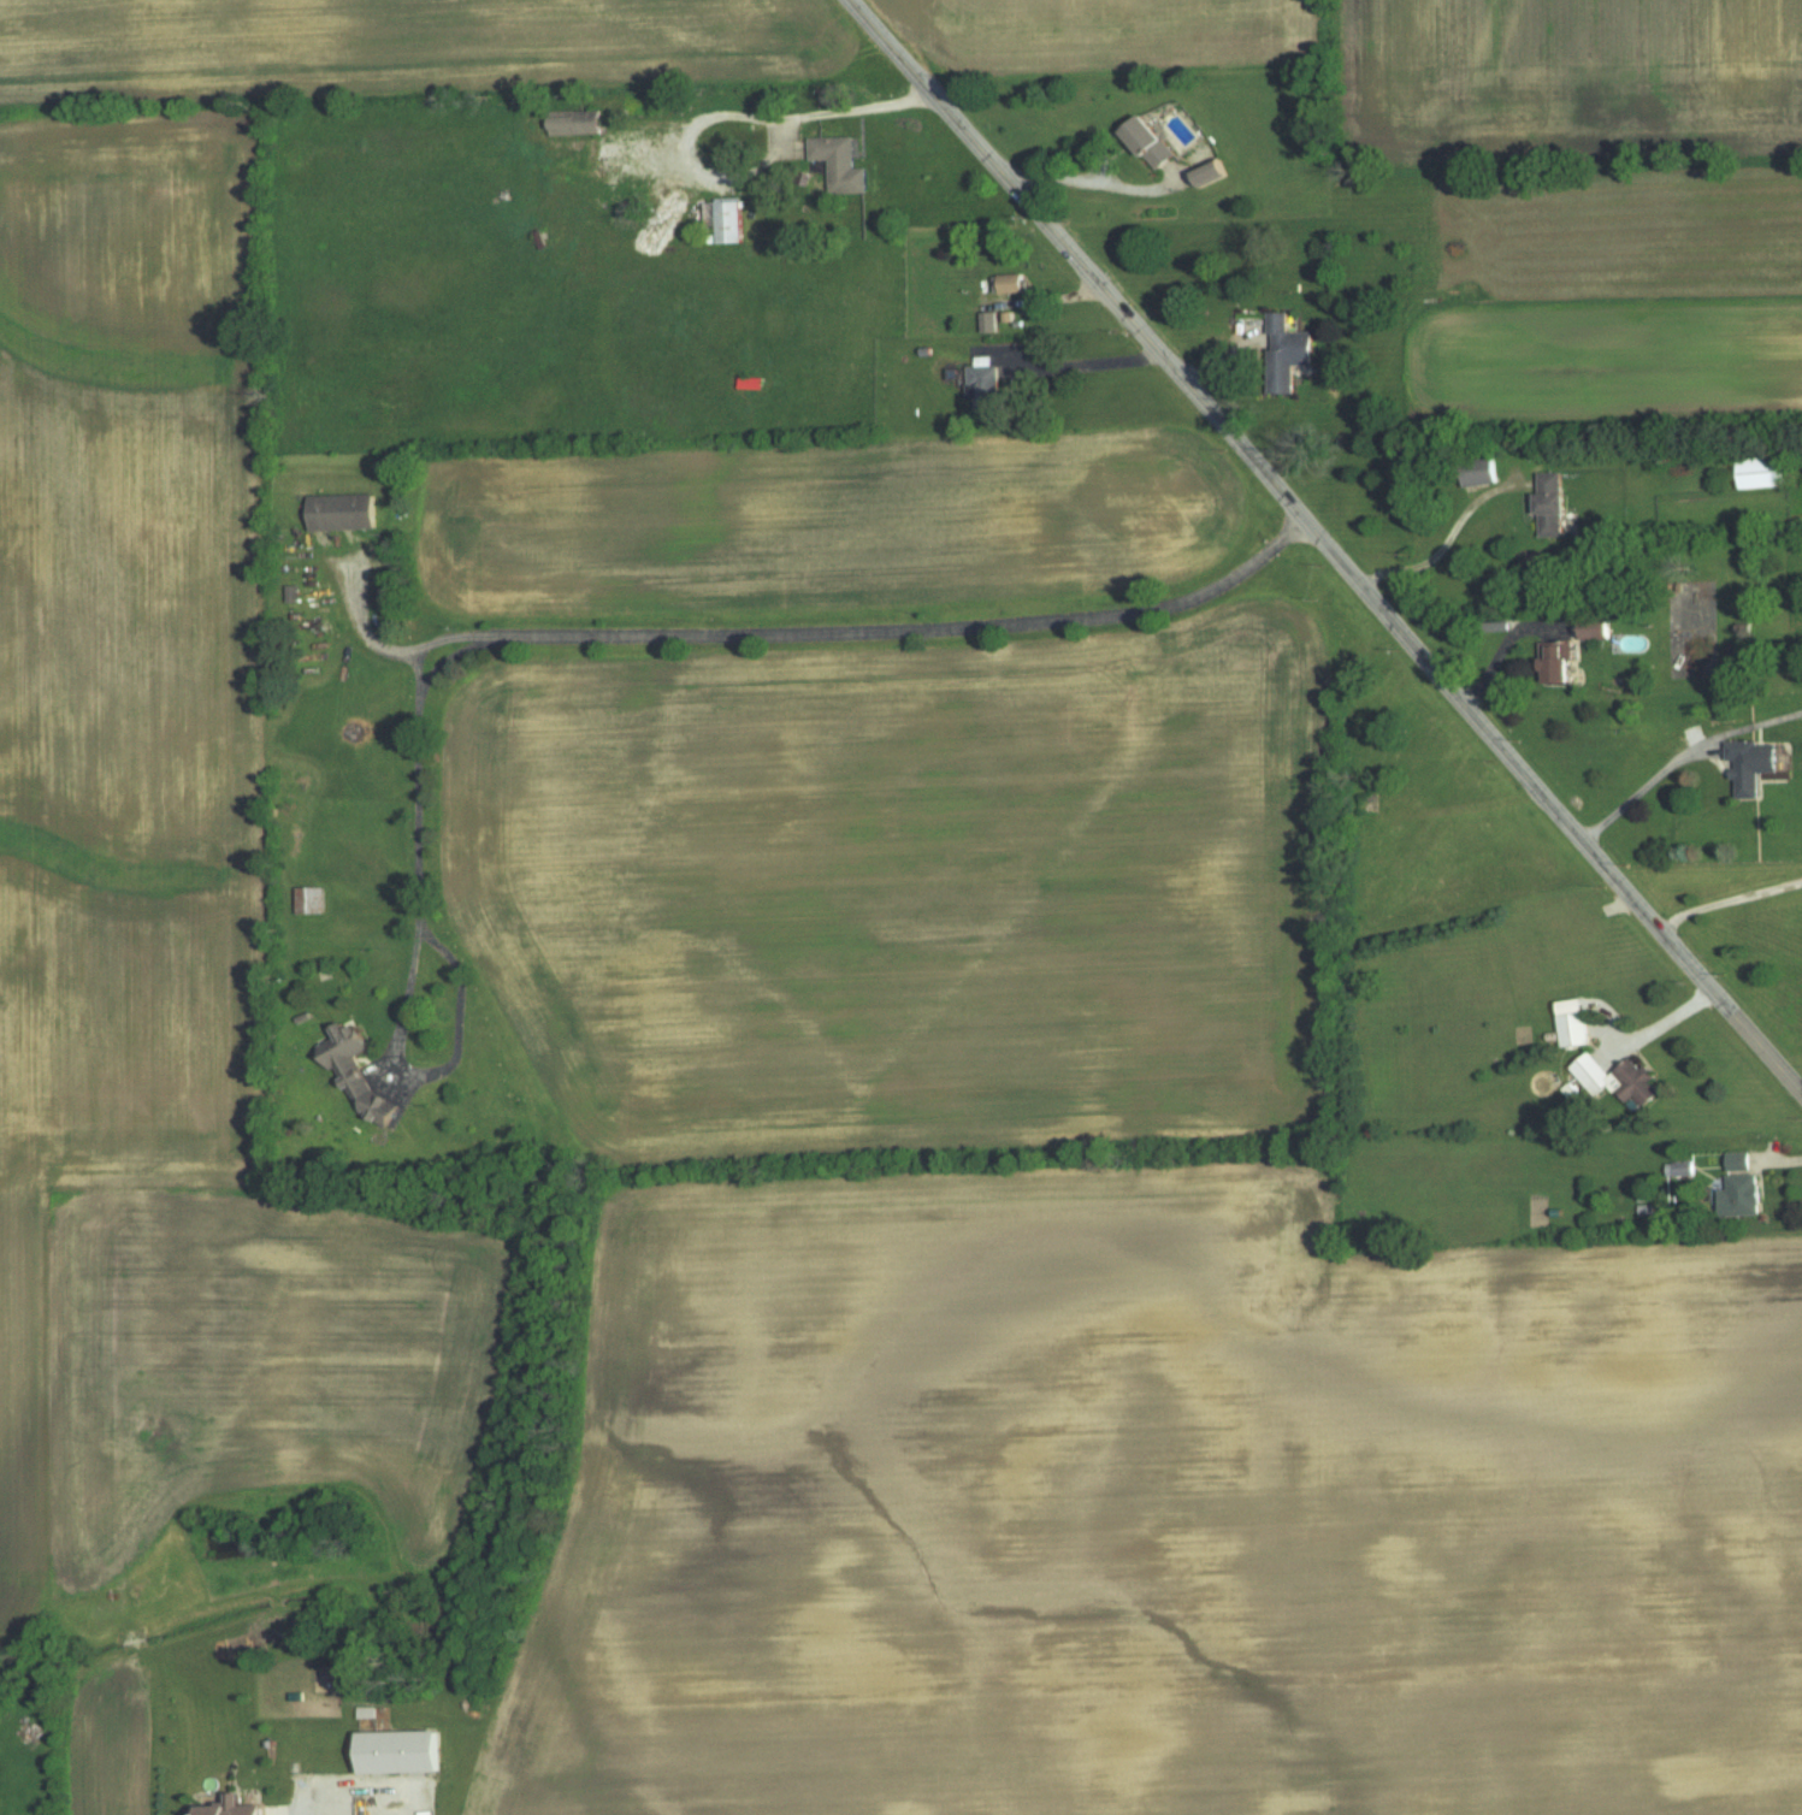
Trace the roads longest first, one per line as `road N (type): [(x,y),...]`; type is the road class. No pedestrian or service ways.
road 1 (tertiary): [(851,0),(1801,1093)]

